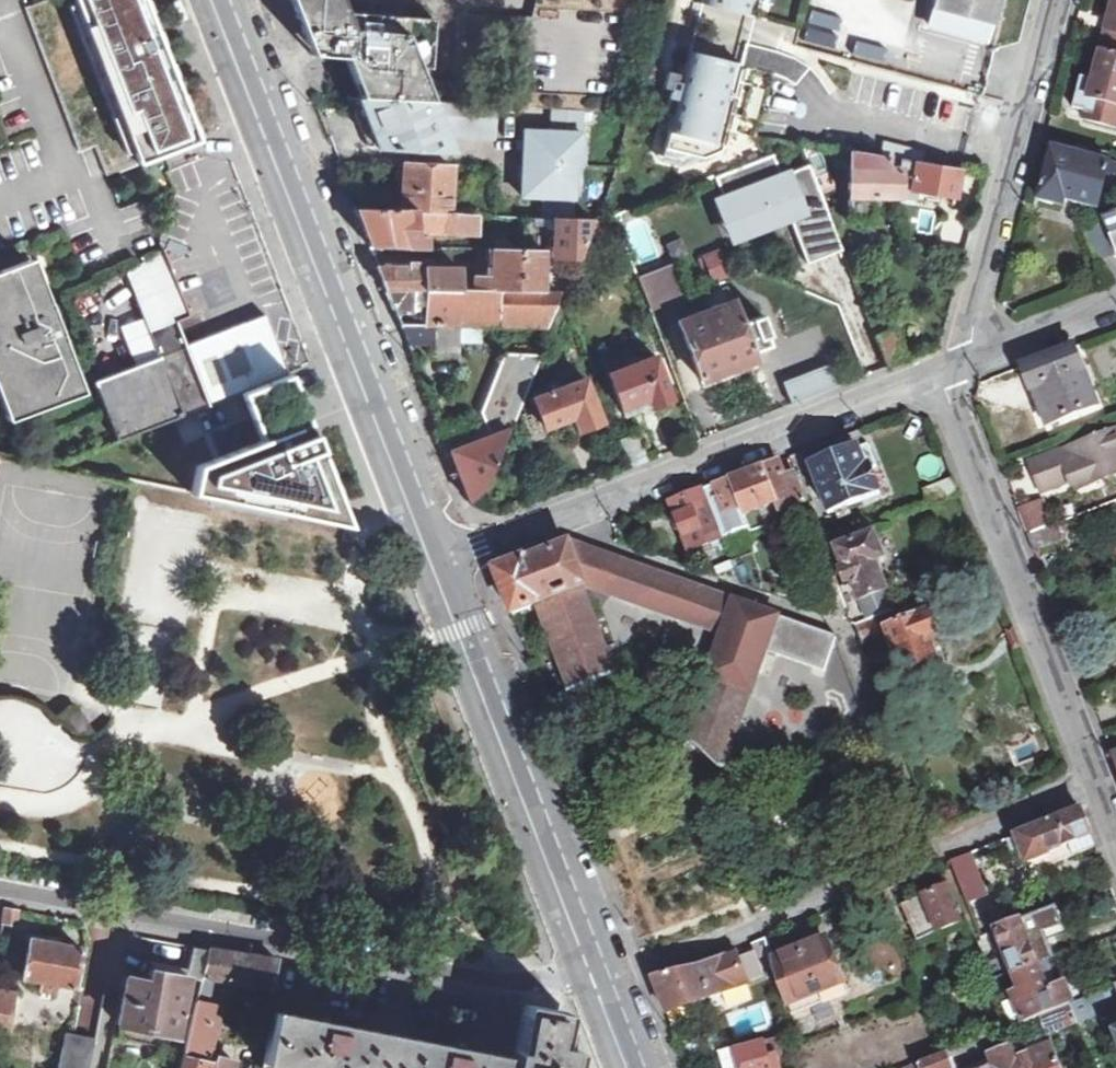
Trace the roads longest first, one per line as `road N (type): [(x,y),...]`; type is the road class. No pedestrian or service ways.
road 1 (residential): [(607,976),(535,981),(0,898)]
road 2 (secondary): [(448,560),(224,0)]
road 3 (residential): [(448,560),(956,366)]
road 4 (residential): [(607,976),(703,952),(1093,773)]
road 5 (secondary): [(607,976),(448,560)]
road 6 (residential): [(1093,773),(956,405),(956,366)]
road 7 (residential): [(956,366),(1053,0)]
road 8 (residential): [(956,366),(1115,305)]

